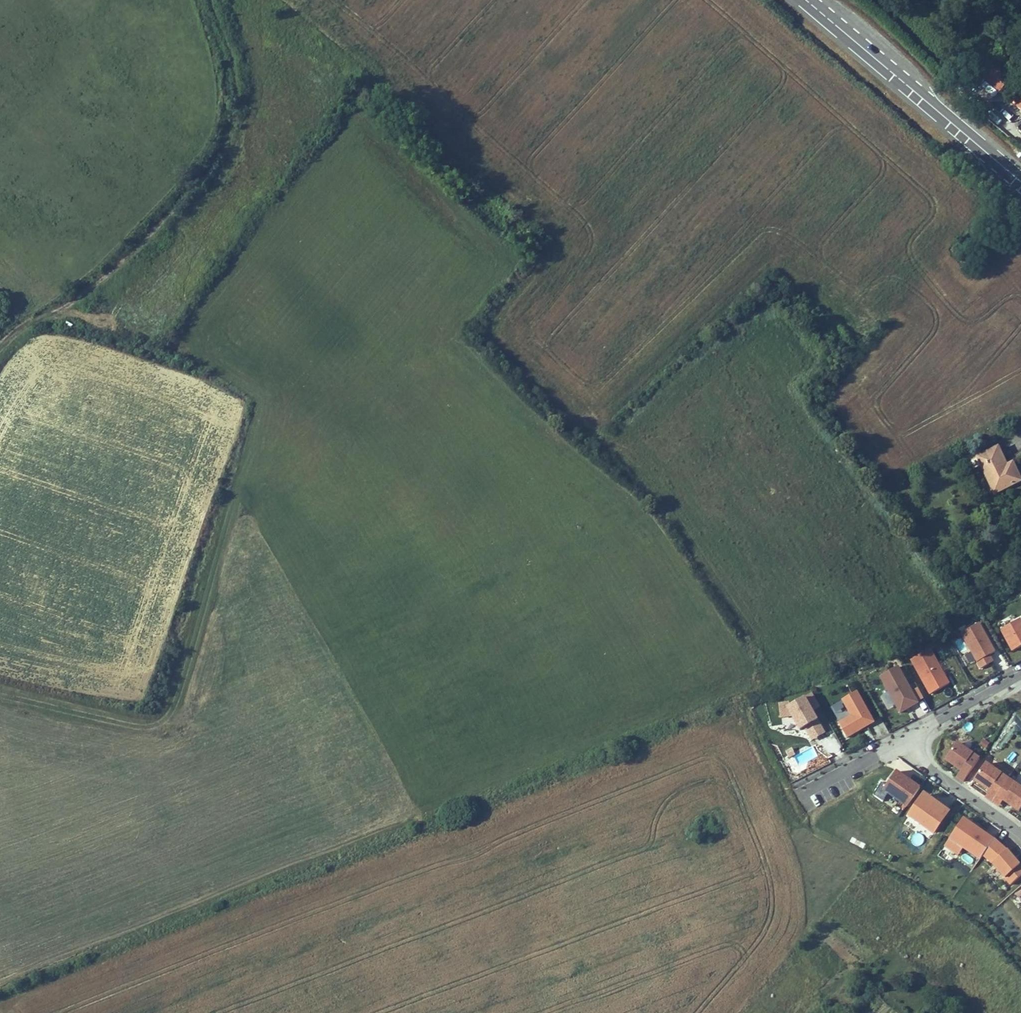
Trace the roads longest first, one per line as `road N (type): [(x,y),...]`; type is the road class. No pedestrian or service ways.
road 1 (track): [(211,0),(231,89),(219,151),(159,227),(91,287),(19,326),(0,346)]
road 2 (primary): [(1020,178),(806,0)]
road 3 (residential): [(900,747),(1020,833)]
road 4 (residential): [(1020,678),(900,747)]

